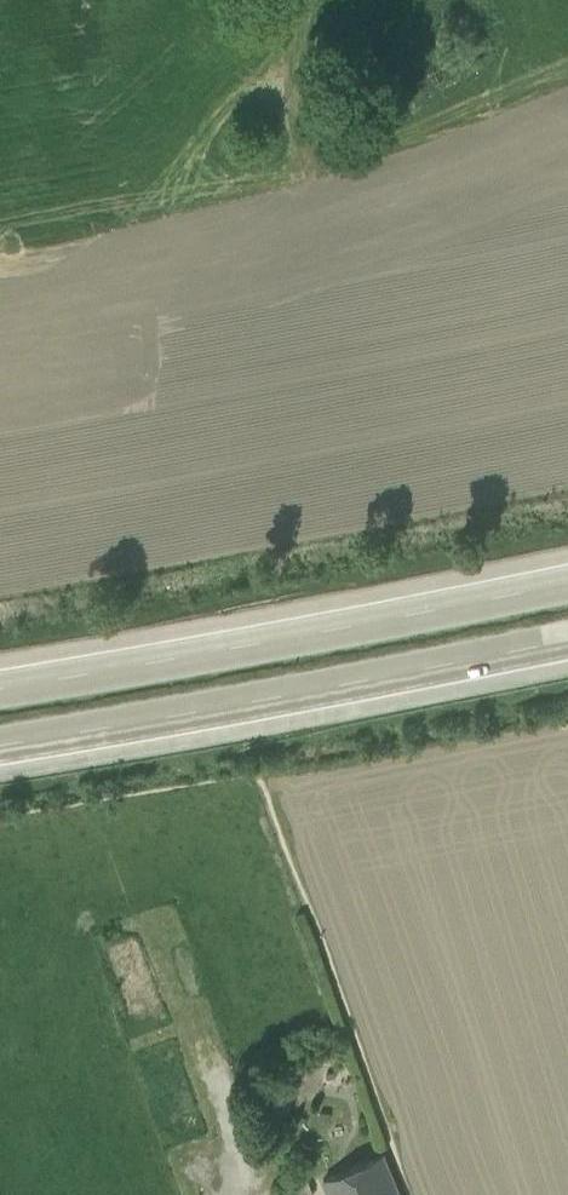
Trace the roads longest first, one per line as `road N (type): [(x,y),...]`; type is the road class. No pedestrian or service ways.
road 1 (motorway): [(567,579),(0,685)]
road 2 (motorway): [(0,741),(567,637)]
road 3 (track): [(250,197),(279,0)]

